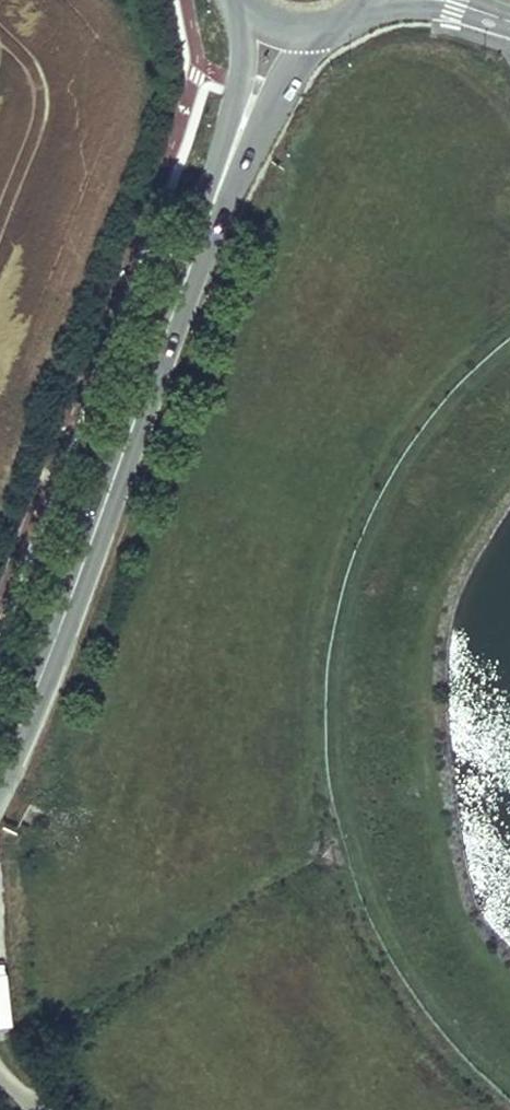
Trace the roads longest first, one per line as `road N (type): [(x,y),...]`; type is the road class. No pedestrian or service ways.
road 1 (secondary): [(96,525),(276,28)]
road 2 (secondary): [(0,880),(79,870),(117,845),(147,811),(165,769),(170,724),(161,679),(140,639),(108,607)]
road 3 (secondary): [(0,768),(96,525)]

